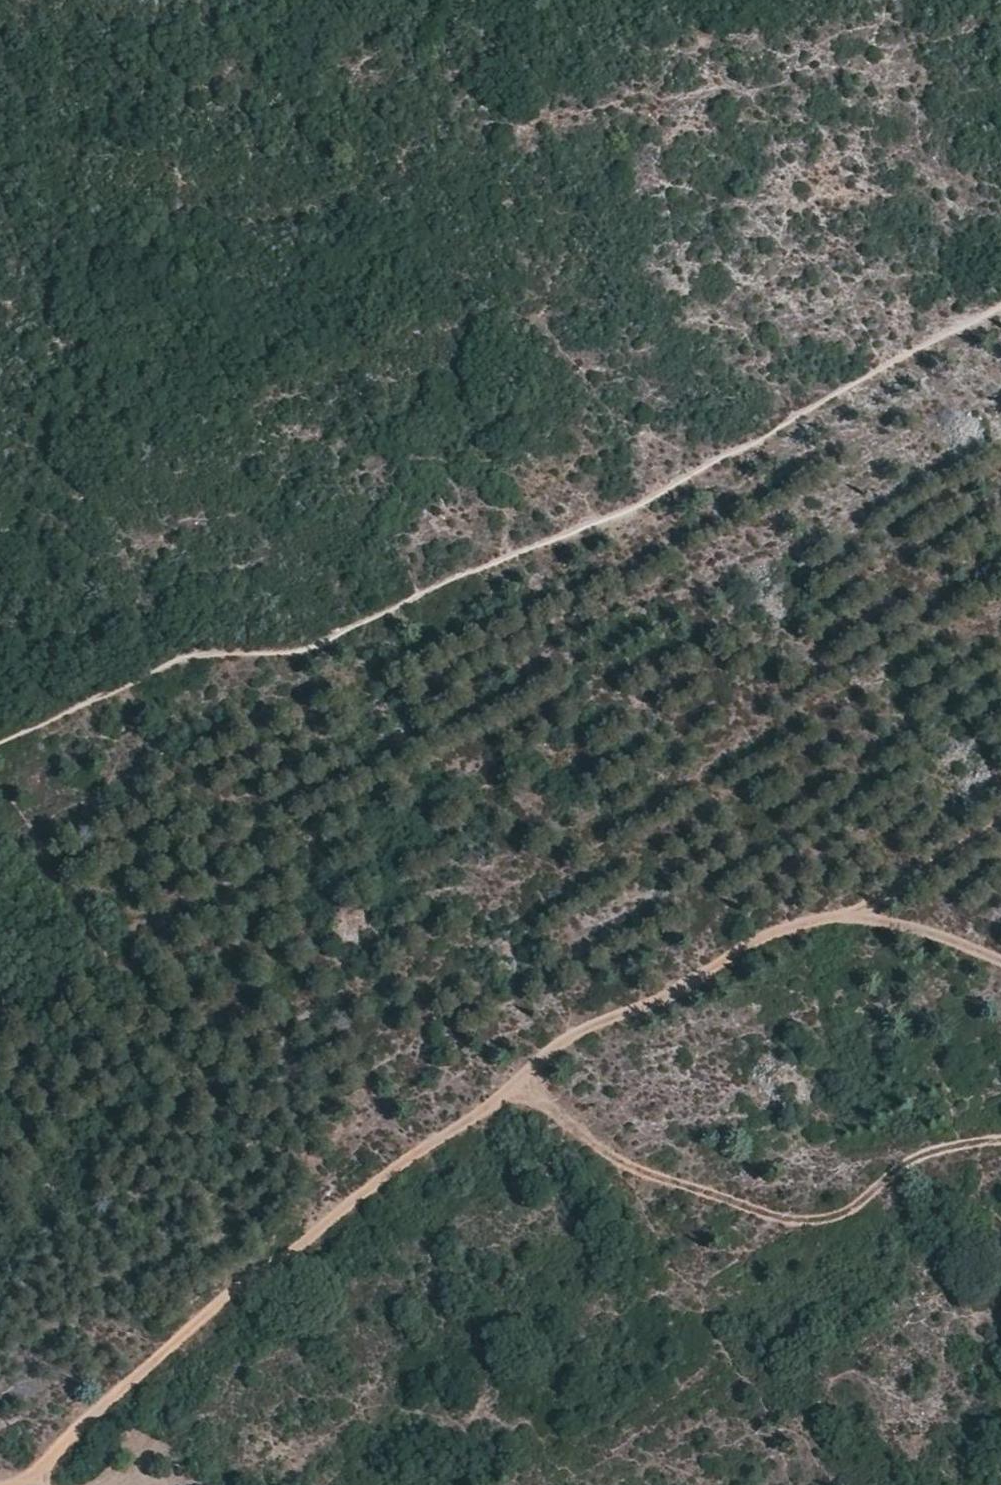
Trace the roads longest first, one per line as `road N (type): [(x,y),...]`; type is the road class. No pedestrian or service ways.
road 1 (track): [(6,1484),(38,1470),(186,1331),(510,1089),(548,1050),(784,929),(832,918),(880,921),(1000,960)]
road 2 (track): [(0,742),(186,662),(320,650),(637,505),(1000,306)]
road 3 (track): [(832,918),(1000,821)]

